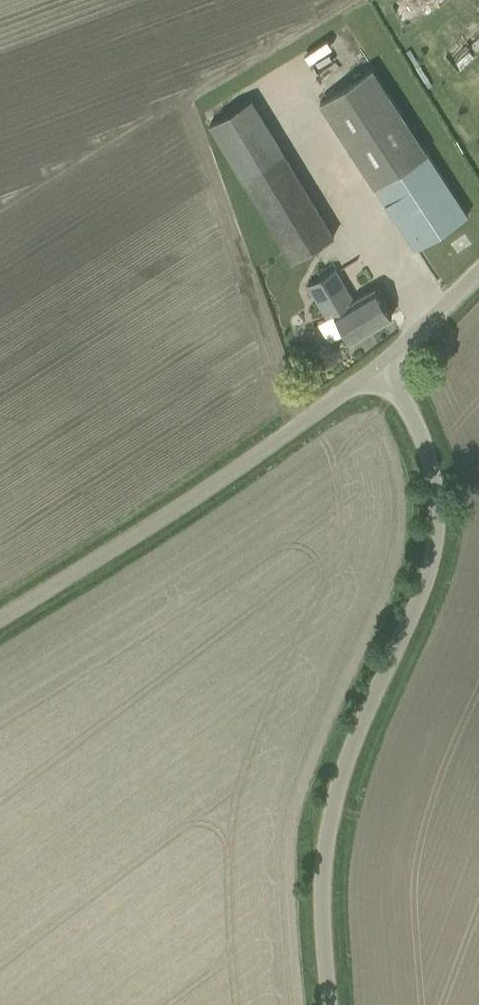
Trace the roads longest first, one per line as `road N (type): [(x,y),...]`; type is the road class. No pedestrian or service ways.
road 1 (unclassified): [(331,1004),(325,849),(338,779),(415,604),(442,489),(427,444),(382,369)]
road 2 (unclassified): [(0,617),(382,369)]
road 3 (unclassified): [(382,369),(478,273)]

